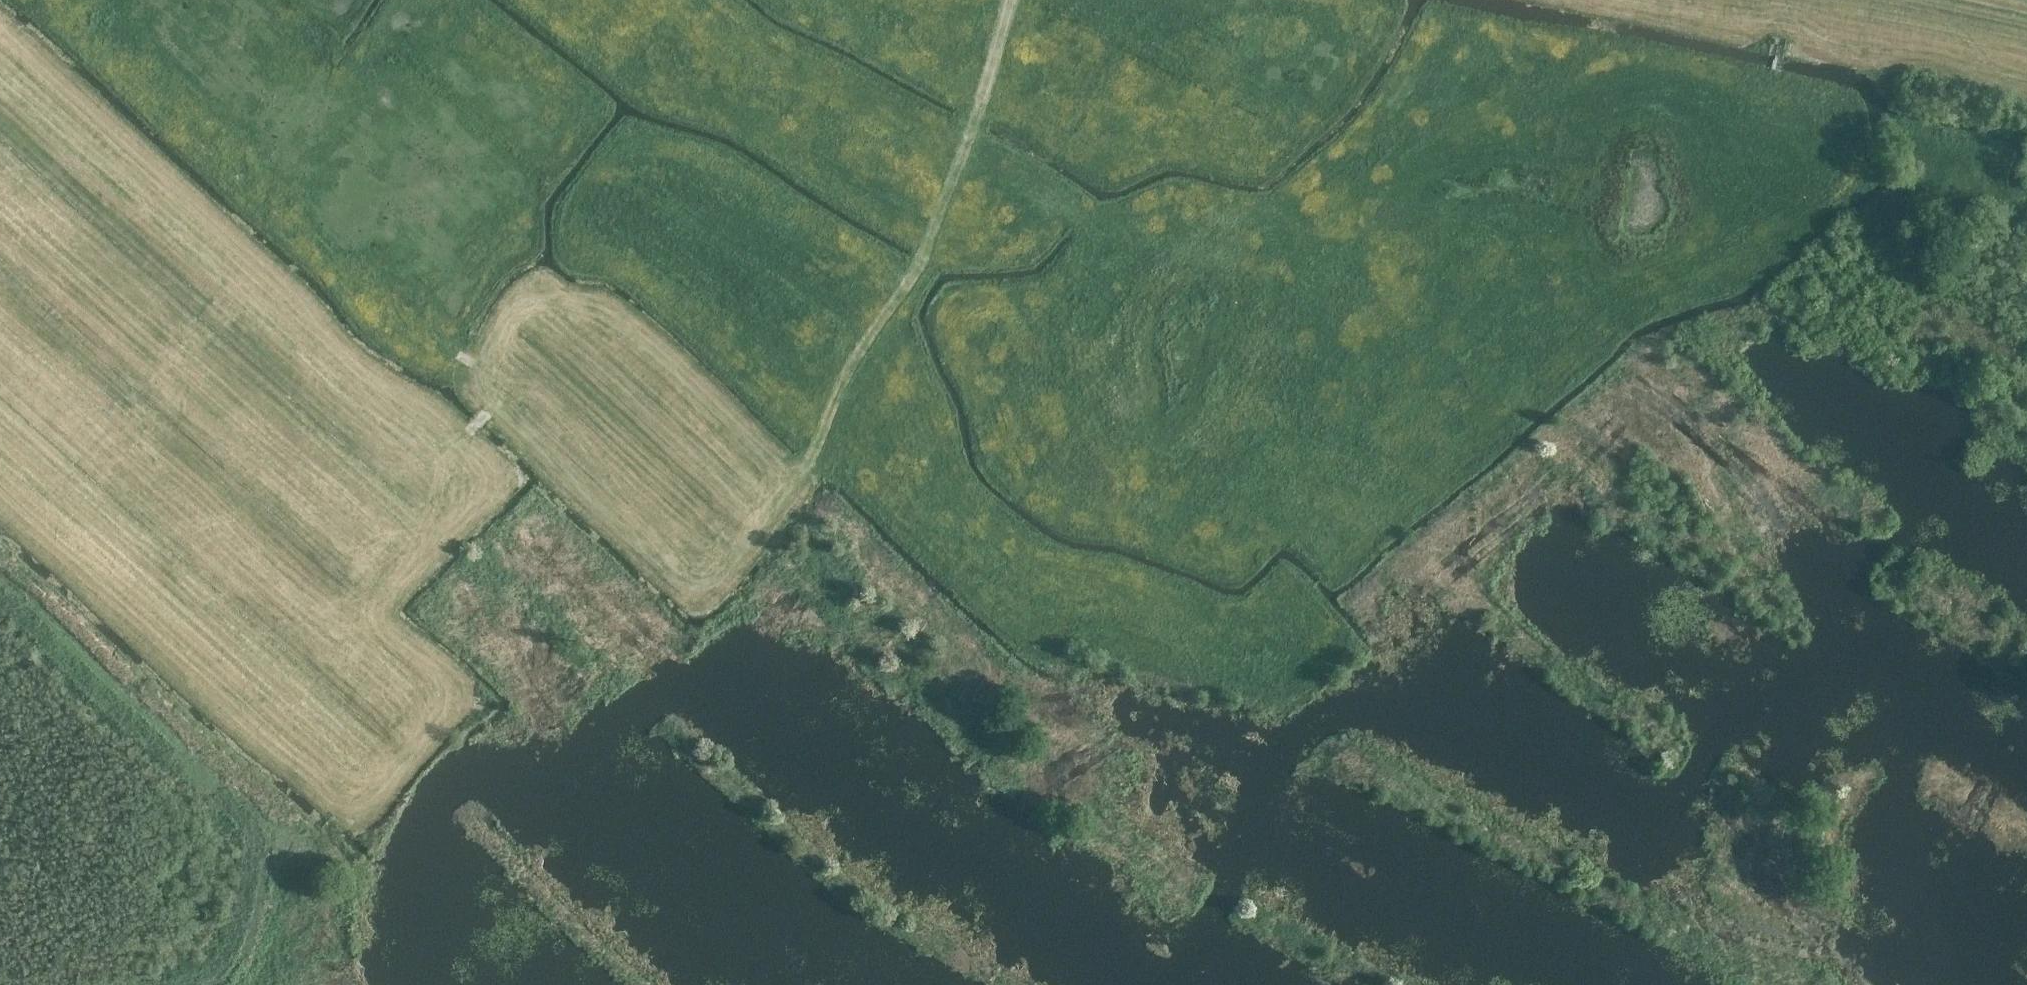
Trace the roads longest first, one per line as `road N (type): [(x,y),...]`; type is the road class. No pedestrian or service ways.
road 1 (track): [(1006,0),(946,216),(891,327),(801,477)]

